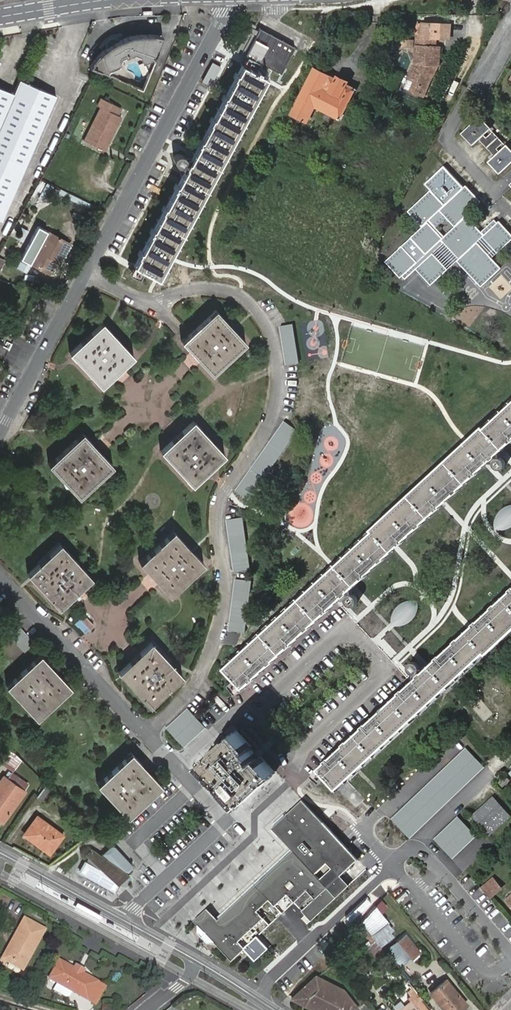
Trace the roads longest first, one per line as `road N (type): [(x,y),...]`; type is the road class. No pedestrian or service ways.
road 1 (residential): [(146,734),(179,706),(219,629),(227,584),(220,510),(267,429),(278,367),(265,326),(240,294),(197,290),(149,300),(88,271)]
road 2 (residential): [(235,0),(88,271)]
road 3 (residential): [(146,734),(227,821),(123,922)]
road 4 (residential): [(0,576),(146,734)]
road 5 (residential): [(88,271),(0,436)]
road 6 (residential): [(123,922),(0,855)]

